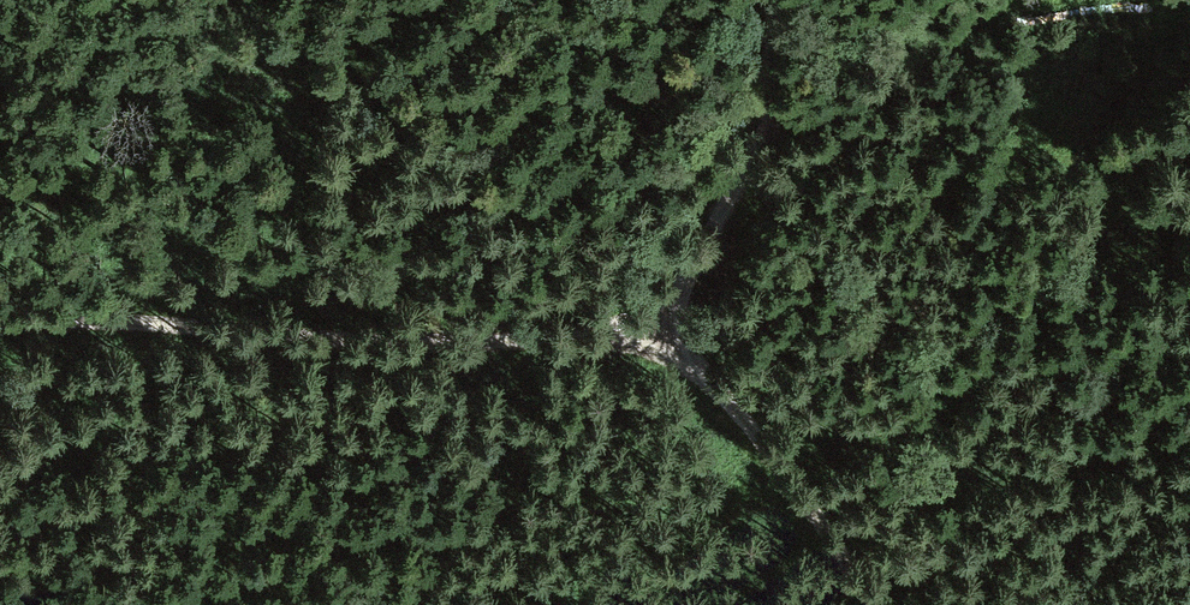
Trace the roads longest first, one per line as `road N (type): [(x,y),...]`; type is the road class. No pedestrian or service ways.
road 1 (track): [(652,329),(634,338),(371,342),(78,316),(0,322)]
road 2 (track): [(652,329),(690,275),(753,151),(769,0)]
road 3 (track): [(875,604),(788,472),(652,329)]

